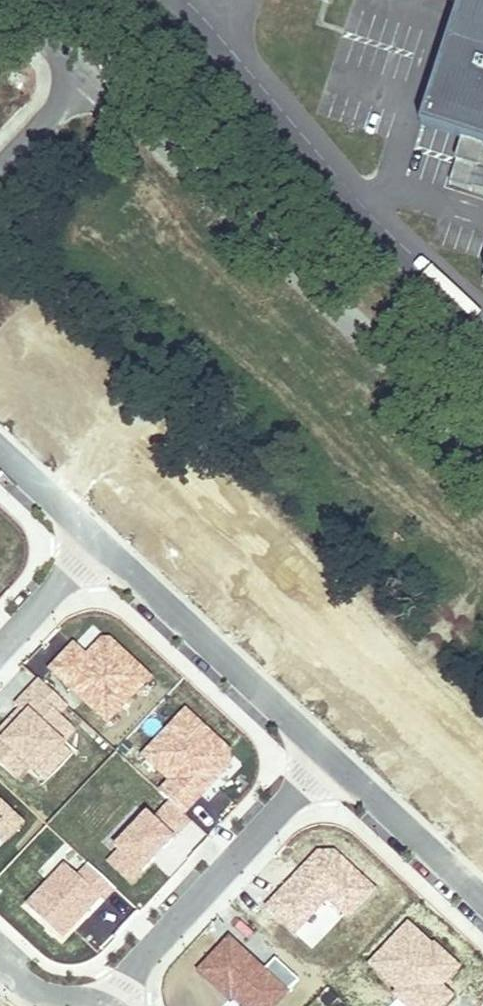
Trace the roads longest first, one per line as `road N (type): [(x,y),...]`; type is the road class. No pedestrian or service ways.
road 1 (unclassified): [(482,440),(92,73)]
road 2 (residential): [(108,1005),(327,755)]
road 3 (residential): [(96,542),(327,755)]
road 4 (residential): [(327,755),(482,900)]
road 5 (residential): [(0,646),(96,542)]
road 6 (residential): [(0,175),(92,73)]
road 7 (residential): [(0,453),(96,542)]
road 8 (residential): [(0,961),(47,996),(108,1005)]

